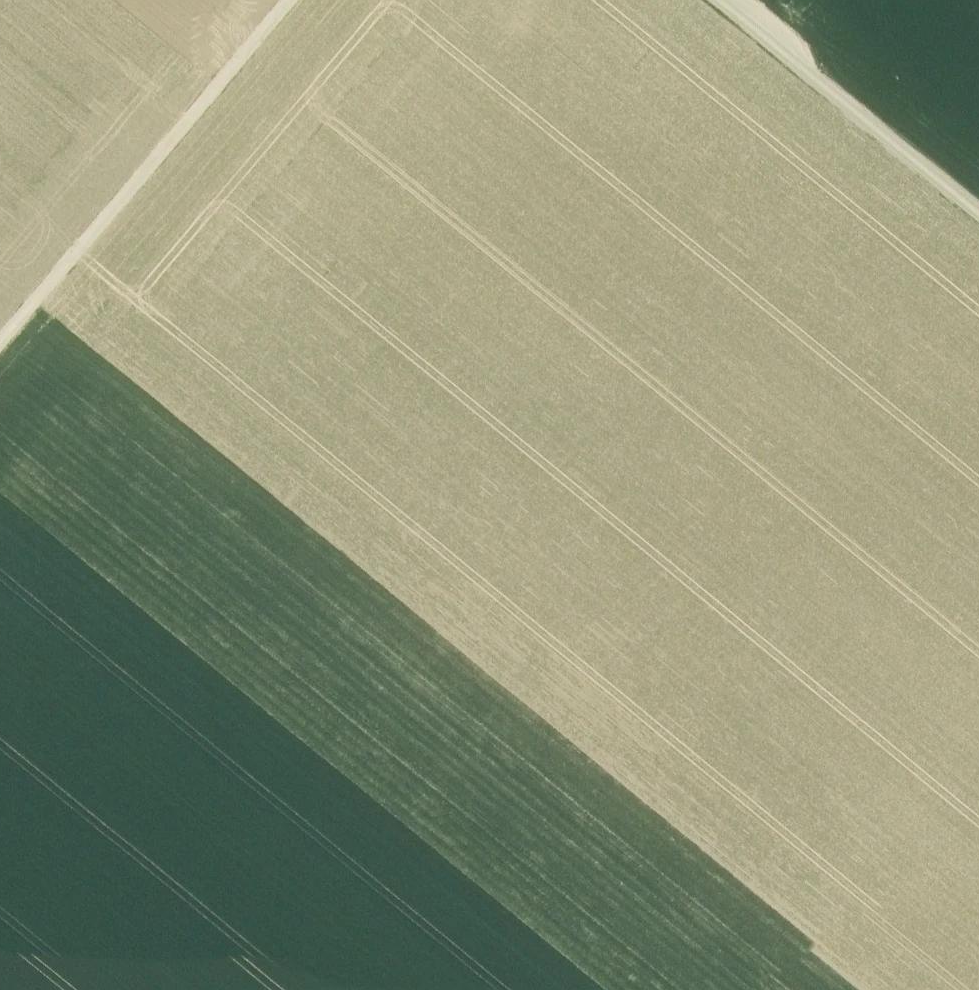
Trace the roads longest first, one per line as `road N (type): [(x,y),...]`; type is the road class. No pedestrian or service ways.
road 1 (track): [(297,0),(0,357)]
road 2 (unclassified): [(978,218),(715,0)]

